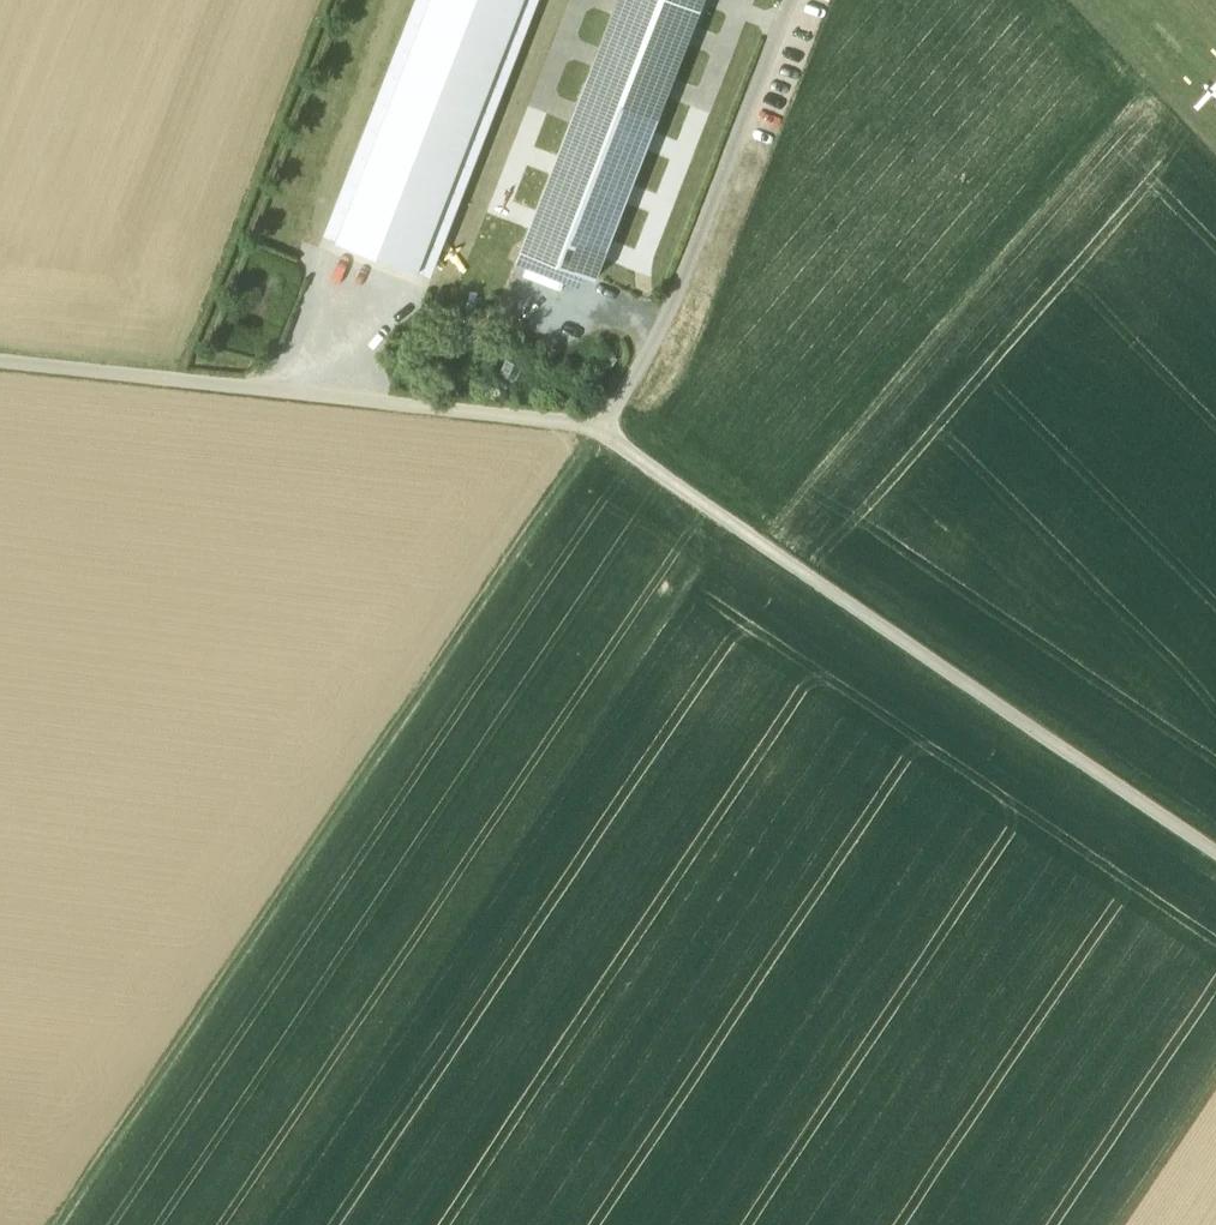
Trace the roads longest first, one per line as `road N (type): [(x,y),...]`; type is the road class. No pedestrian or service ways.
road 1 (track): [(1215,853),(597,426)]
road 2 (unclassified): [(791,0),(674,300),(597,426)]

